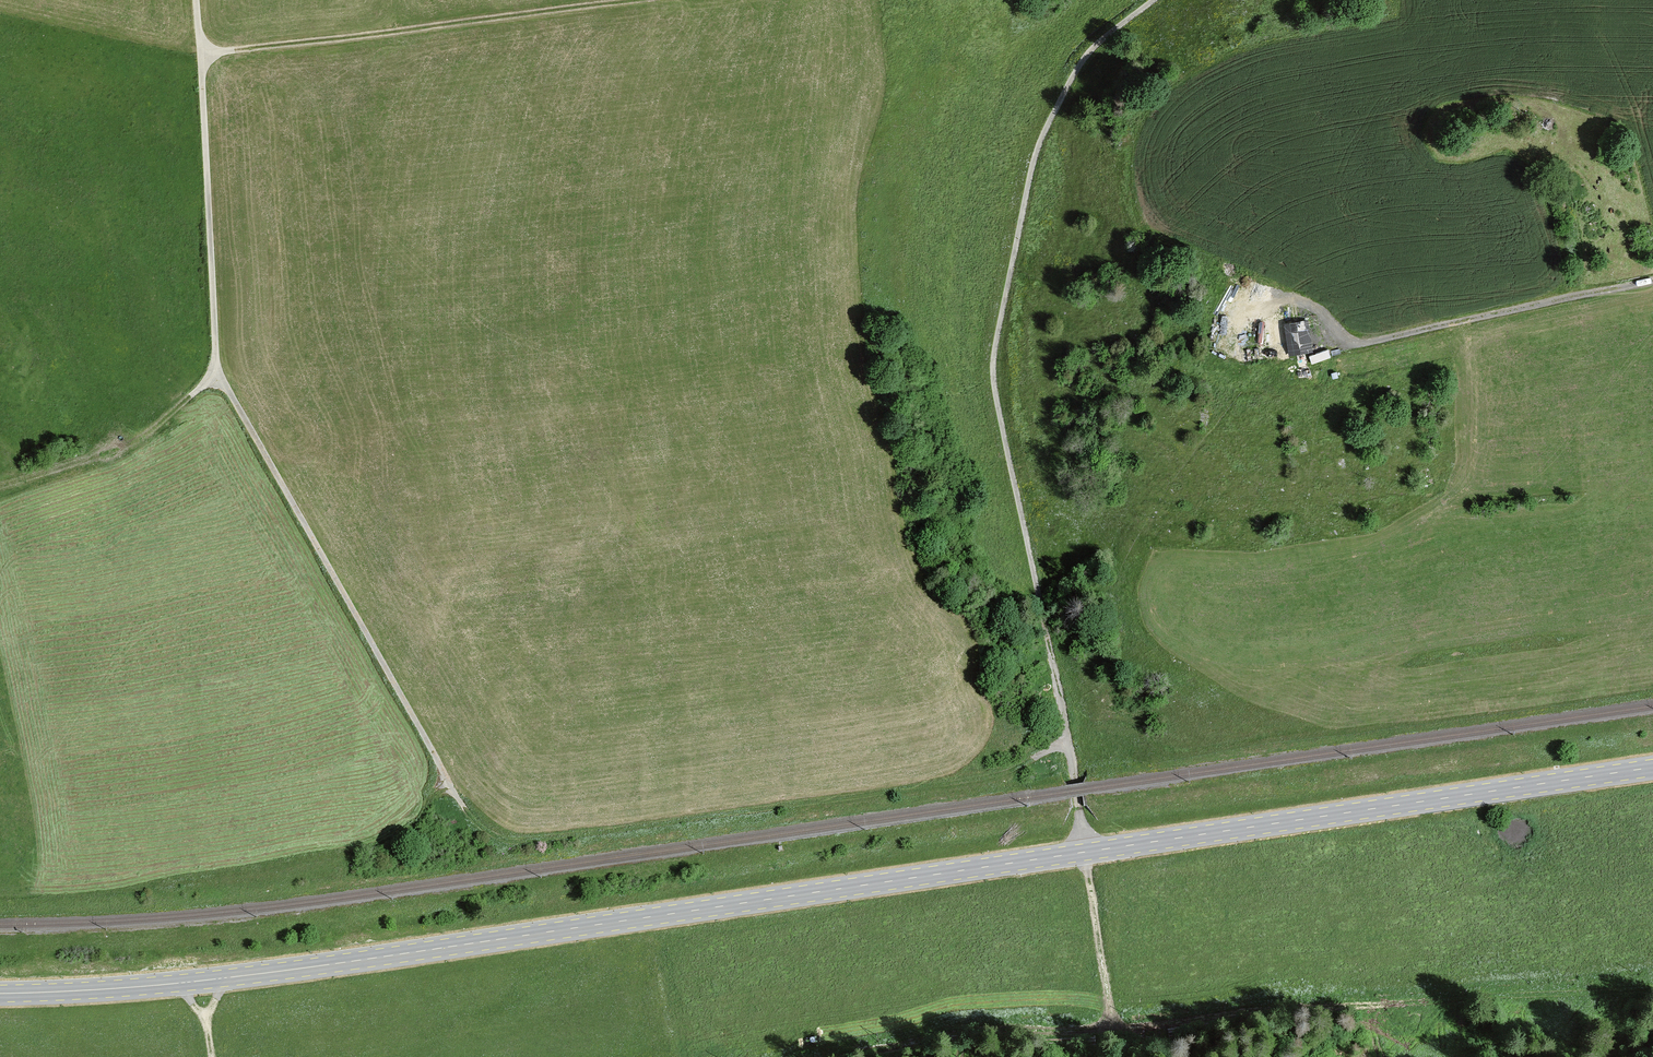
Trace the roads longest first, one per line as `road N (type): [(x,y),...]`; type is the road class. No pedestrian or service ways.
road 1 (track): [(197,0),(218,373),(477,823),(518,842),(977,780),(1069,745)]
road 2 (primary): [(1084,853),(268,974),(0,995)]
road 3 (unclassified): [(1084,853),(992,368),(1039,143),(1077,66),(1147,0)]
road 4 (track): [(840,1056),(1005,1028),(1063,1034),(1265,1007),(1652,989)]
road 5 (primary): [(1652,768),(1084,853)]
road 6 (track): [(201,53),(625,0)]
road 7 (track): [(1340,352),(1652,277)]
road 8 (track): [(0,488),(137,441),(218,373)]
road 9 (track): [(1113,1027),(1084,853)]
road 10 (track): [(449,784),(398,835),(353,851)]

